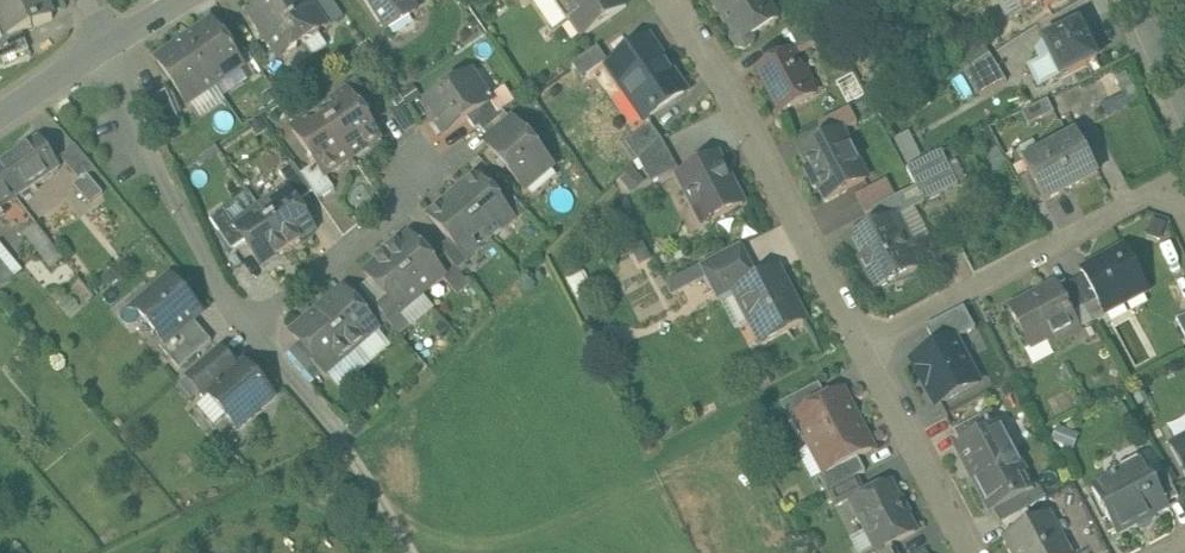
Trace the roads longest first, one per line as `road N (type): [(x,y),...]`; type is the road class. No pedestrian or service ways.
road 1 (residential): [(678,0),(751,114),(871,344)]
road 2 (residential): [(871,344),(1170,182),(1184,214)]
road 3 (residential): [(871,344),(557,508)]
road 4 (residential): [(104,39),(207,273),(246,327)]
road 5 (residential): [(246,327),(344,439),(412,552)]
road 6 (residential): [(246,327),(458,154)]
road 7 (residential): [(871,344),(977,552)]
road 8 (residential): [(104,39),(0,112)]

